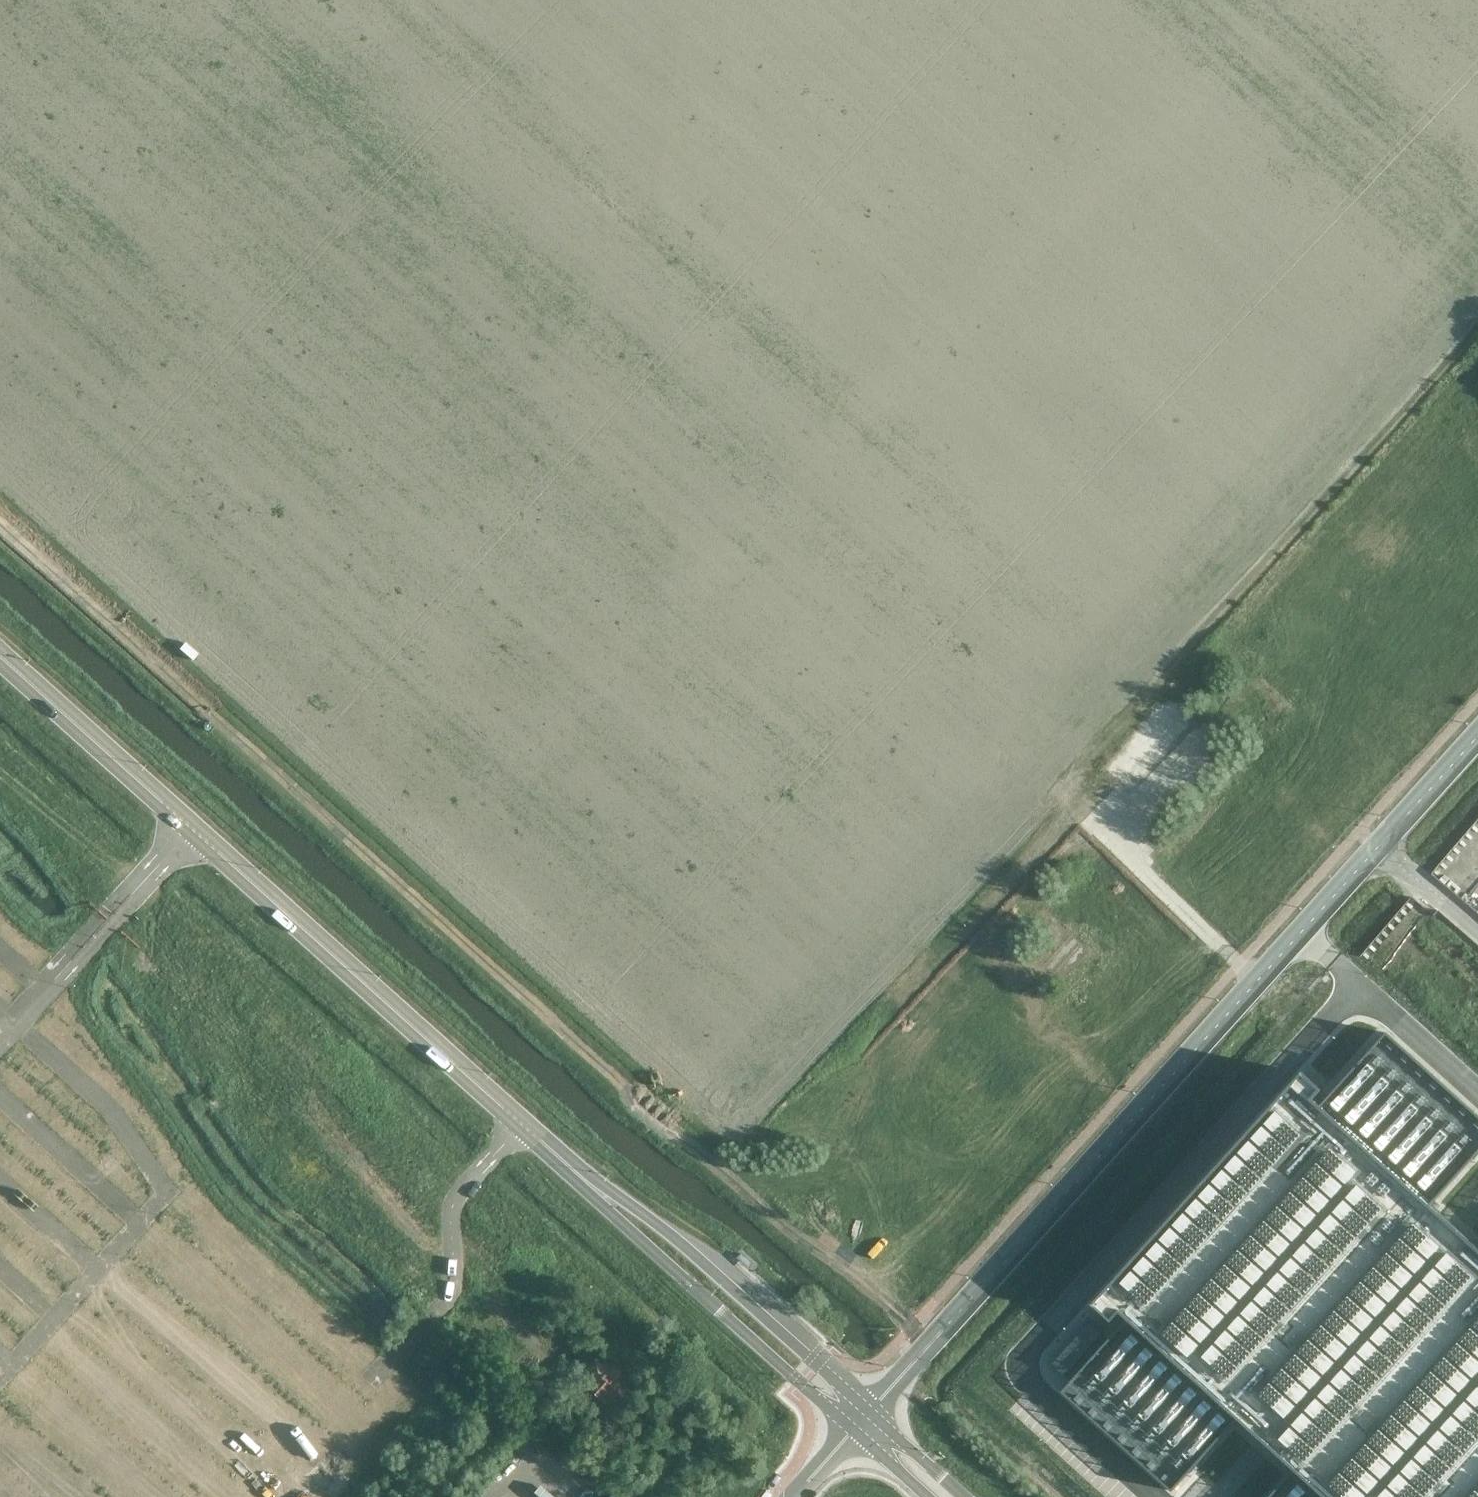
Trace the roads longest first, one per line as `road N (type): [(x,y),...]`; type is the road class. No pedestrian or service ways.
road 1 (tertiary): [(869,1411),(1477,736)]
road 2 (tertiary): [(597,1190),(0,656)]
road 3 (tertiary): [(869,1411),(675,1238),(597,1190)]
road 4 (tertiary): [(597,1190),(623,1223),(853,1430)]
road 5 (tertiary): [(965,1496),(869,1411)]

